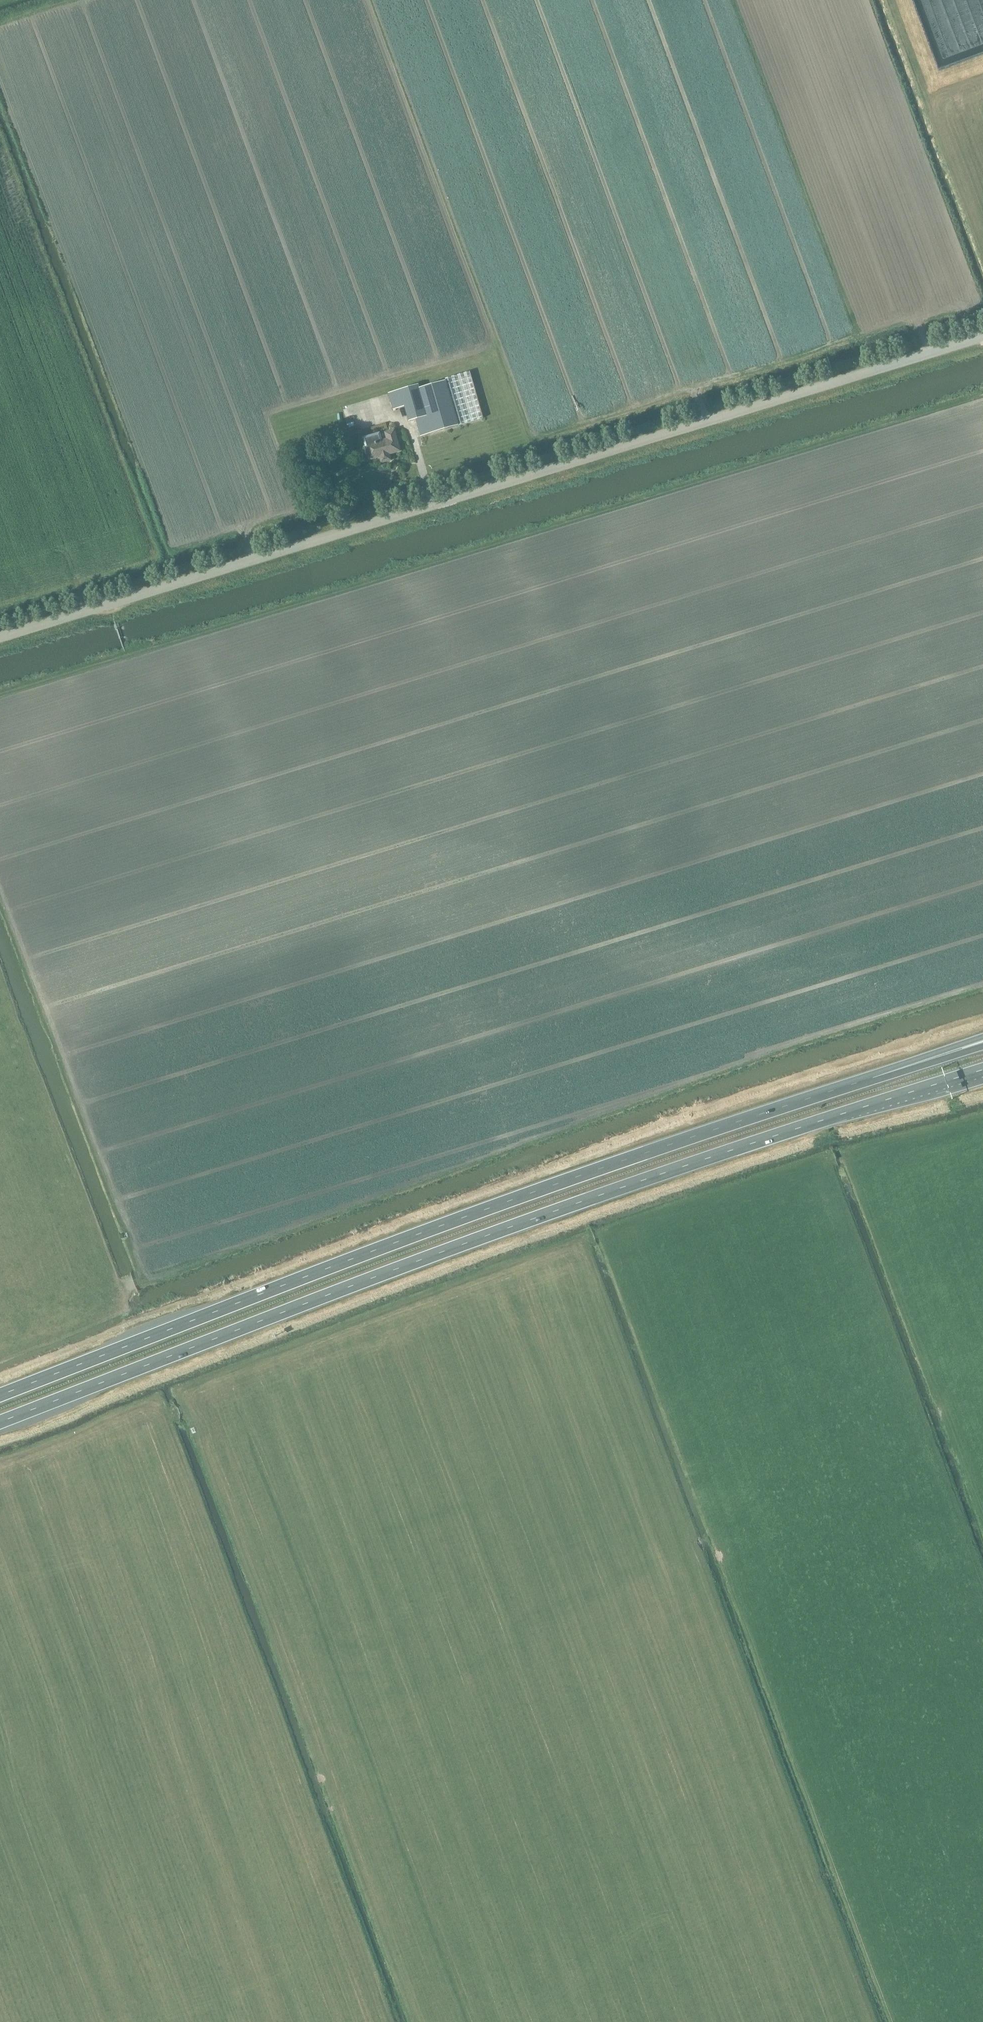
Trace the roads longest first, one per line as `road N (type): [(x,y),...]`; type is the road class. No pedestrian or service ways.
road 1 (trunk): [(0,1422),(494,1233),(982,1070)]
road 2 (unclassified): [(0,637),(982,337)]
road 3 (trunk): [(874,1078),(570,1179),(0,1396)]

